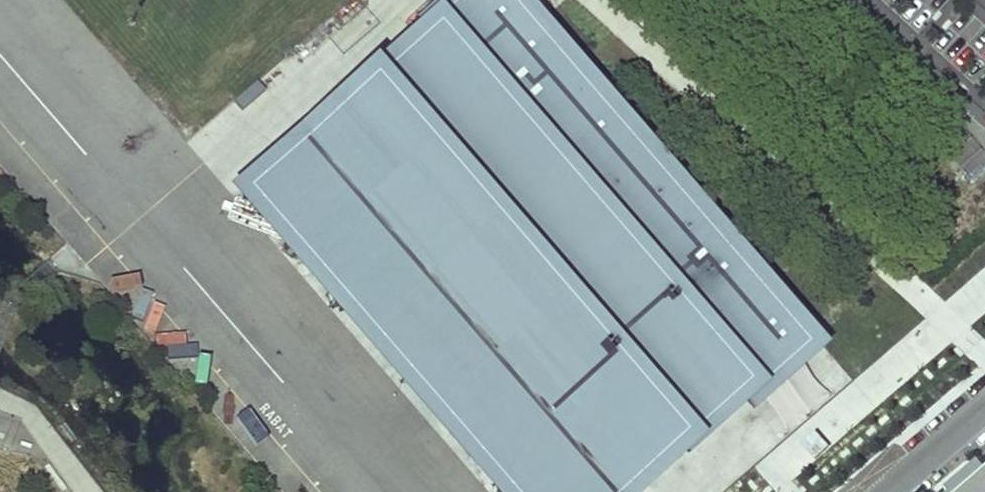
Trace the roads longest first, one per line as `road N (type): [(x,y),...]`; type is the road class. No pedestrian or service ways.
road 1 (residential): [(889,491),(984,408)]

